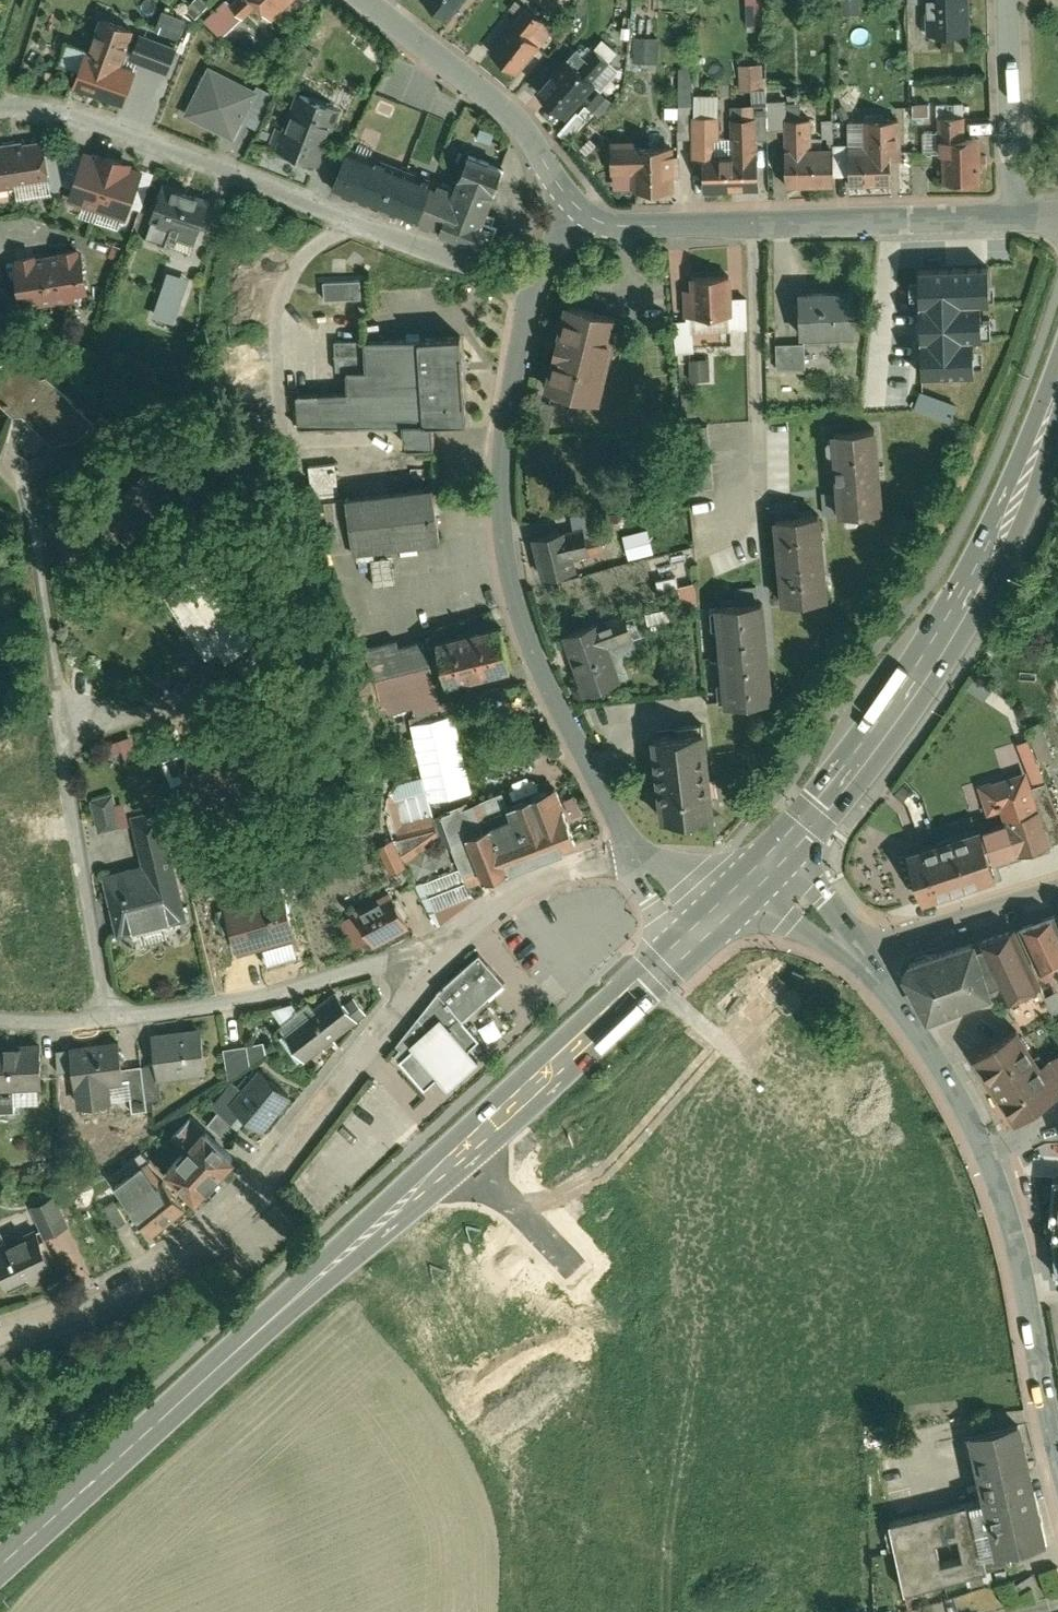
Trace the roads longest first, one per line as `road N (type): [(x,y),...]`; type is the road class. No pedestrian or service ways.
road 1 (secondary): [(746,887),(0,1563)]
road 2 (secondary): [(1057,385),(995,550),(914,682),(812,818),(746,887)]
road 3 (residential): [(640,856),(547,691),(515,614),(497,521),(499,456),(536,297)]
road 4 (residential): [(0,1331),(93,1303),(227,1220),(441,956)]
road 5 (residential): [(536,297),(68,117),(0,109)]
road 6 (residential): [(579,211),(624,230),(1009,219)]
road 7 (residential): [(441,956),(370,964),(203,1007),(105,1014)]
road 8 (residential): [(105,1014),(62,748),(77,719)]
road 9 (residential): [(579,211),(533,130),(371,0)]
road 10 (tertiary): [(1057,1421),(1023,1262),(987,1147)]
road 11 (tertiary): [(987,1147),(932,1049),(858,956)]
road 12 (residential): [(441,956),(508,894),(572,867),(640,856)]
road 13 (residential): [(1009,219),(1002,0)]
road 14 (residential): [(1057,896),(858,956)]
road 15 (unknown): [(460,1143),(576,1267)]
road 16 (unknown): [(648,976),(771,1073)]
road 17 (tertiary): [(858,956),(809,903),(746,887)]

